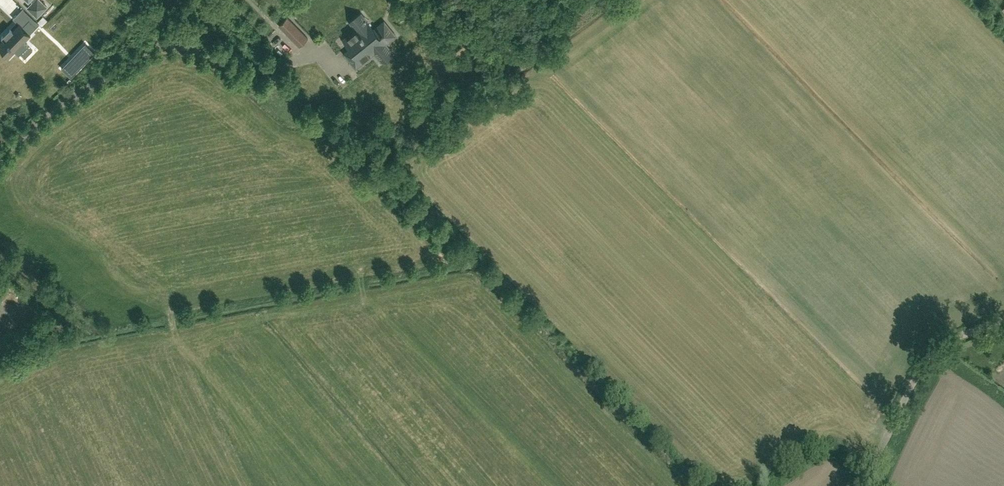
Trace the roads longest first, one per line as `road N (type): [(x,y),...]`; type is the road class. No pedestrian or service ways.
road 1 (unclassified): [(864,485),(934,355),(1003,317)]

